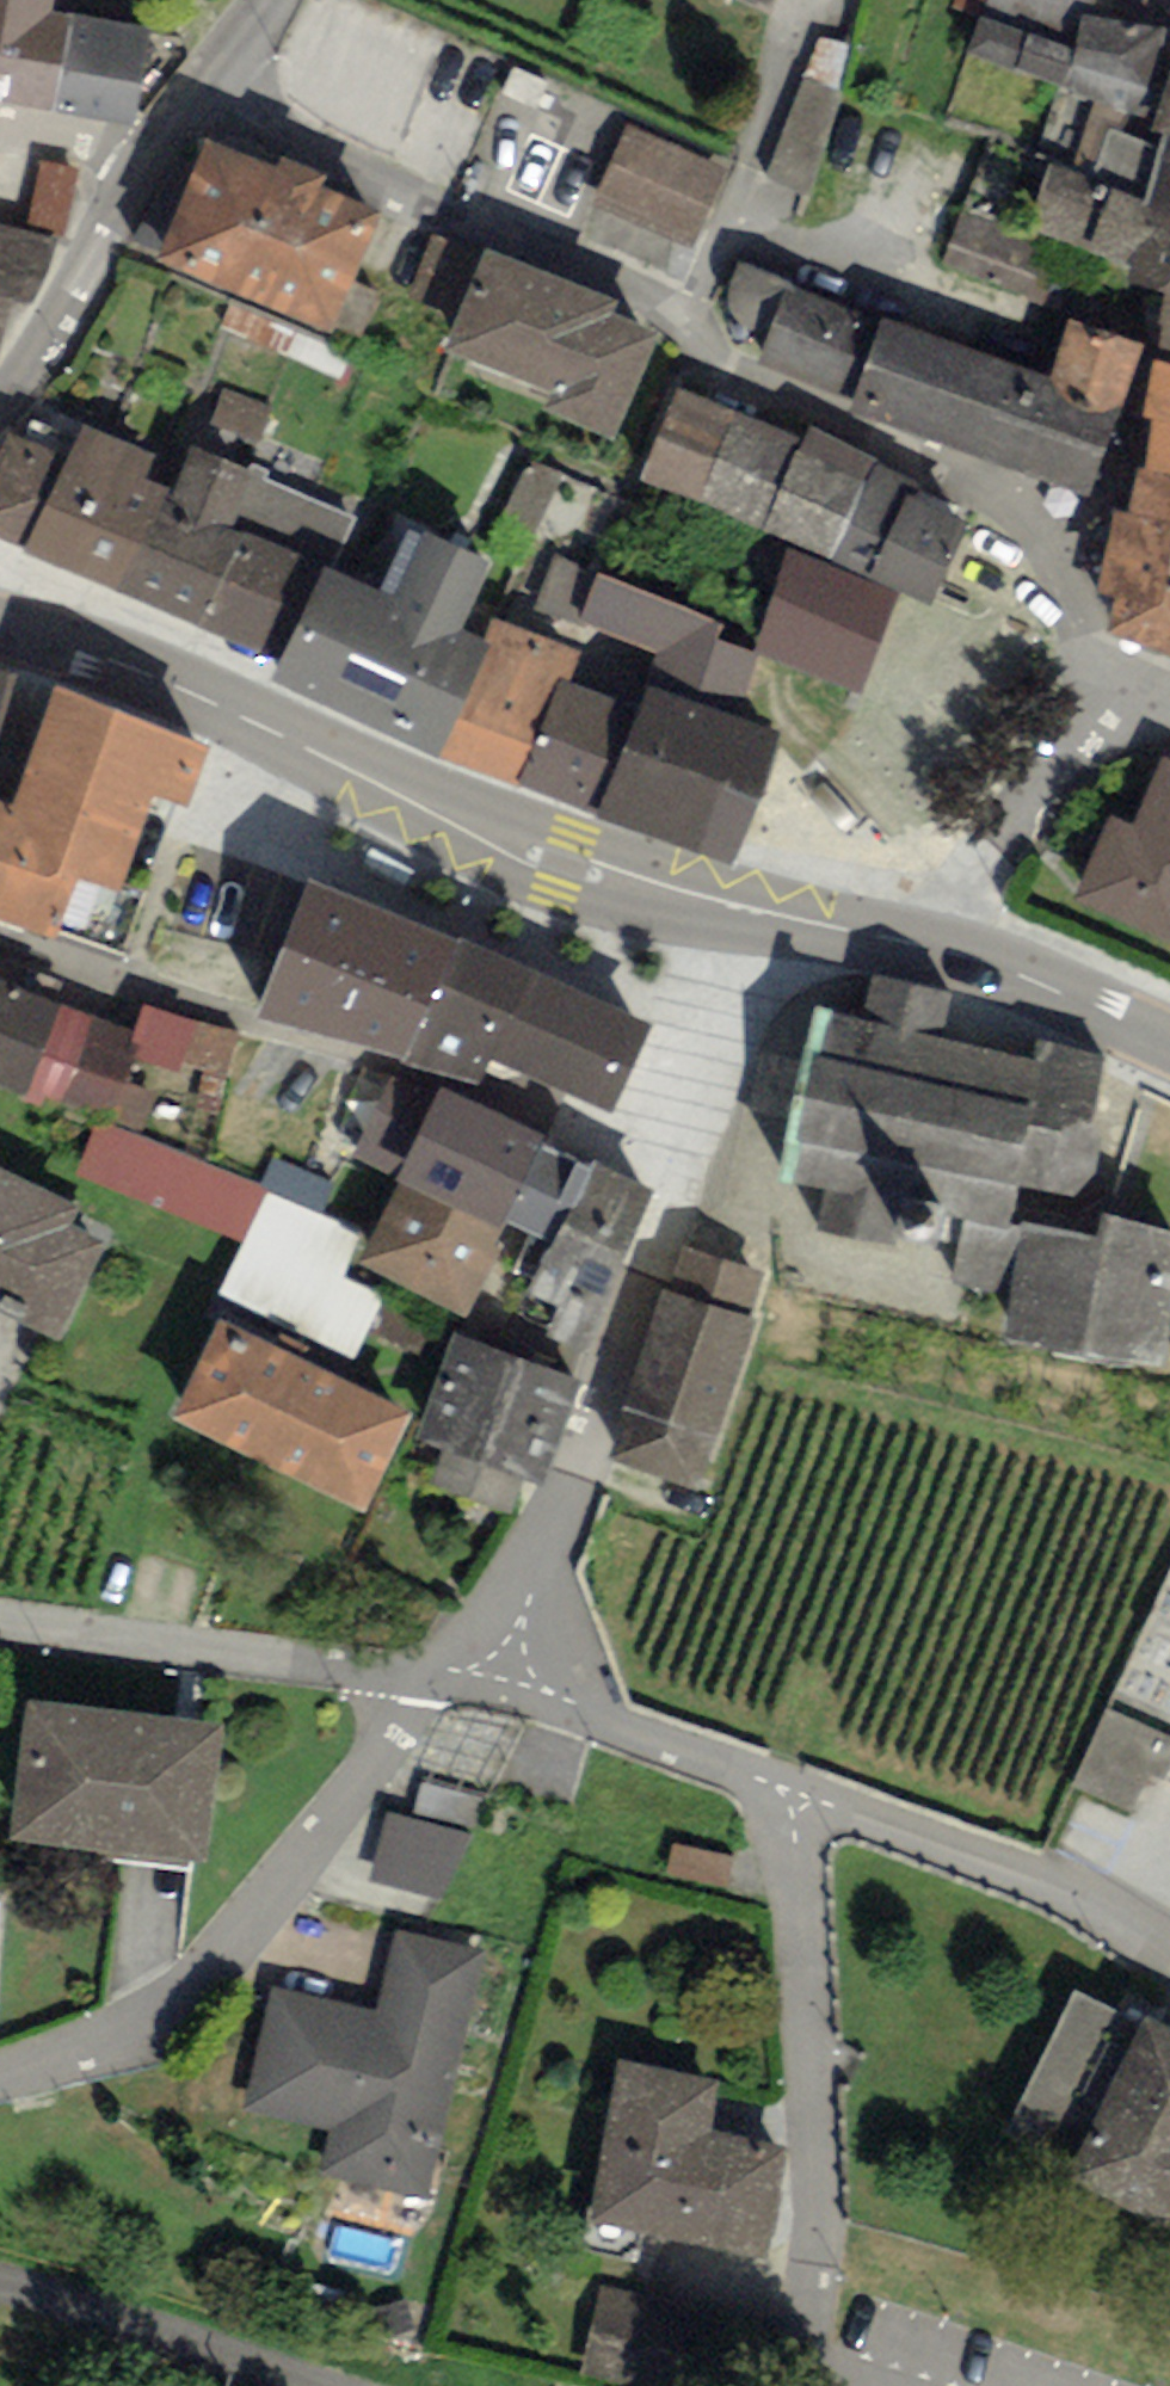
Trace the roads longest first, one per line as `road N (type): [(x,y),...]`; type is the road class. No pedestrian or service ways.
road 1 (residential): [(201,91),(653,297),(759,390),(991,487),(1044,541),(1130,713)]
road 2 (primary): [(0,629),(200,698),(496,839),(673,900),(761,921)]
road 3 (residential): [(499,1689),(681,1181),(761,921)]
road 4 (residential): [(793,1787),(814,2360),(825,2385)]
road 5 (residential): [(0,2074),(128,2031),(192,1989),(408,1715),(418,1678)]
road 6 (residential): [(0,1624),(418,1678)]
road 7 (residential): [(793,1787),(1003,1865),(1169,1960)]
road 8 (residential): [(499,1689),(793,1787)]
road 9 (residential): [(1130,713),(1037,799),(934,947)]
road 10 (residential): [(154,154),(0,407)]
road 11 (primary): [(934,947),(1169,1043)]
road 12 (primary): [(761,921),(934,947)]
road 13 (residential): [(0,131),(154,154)]

